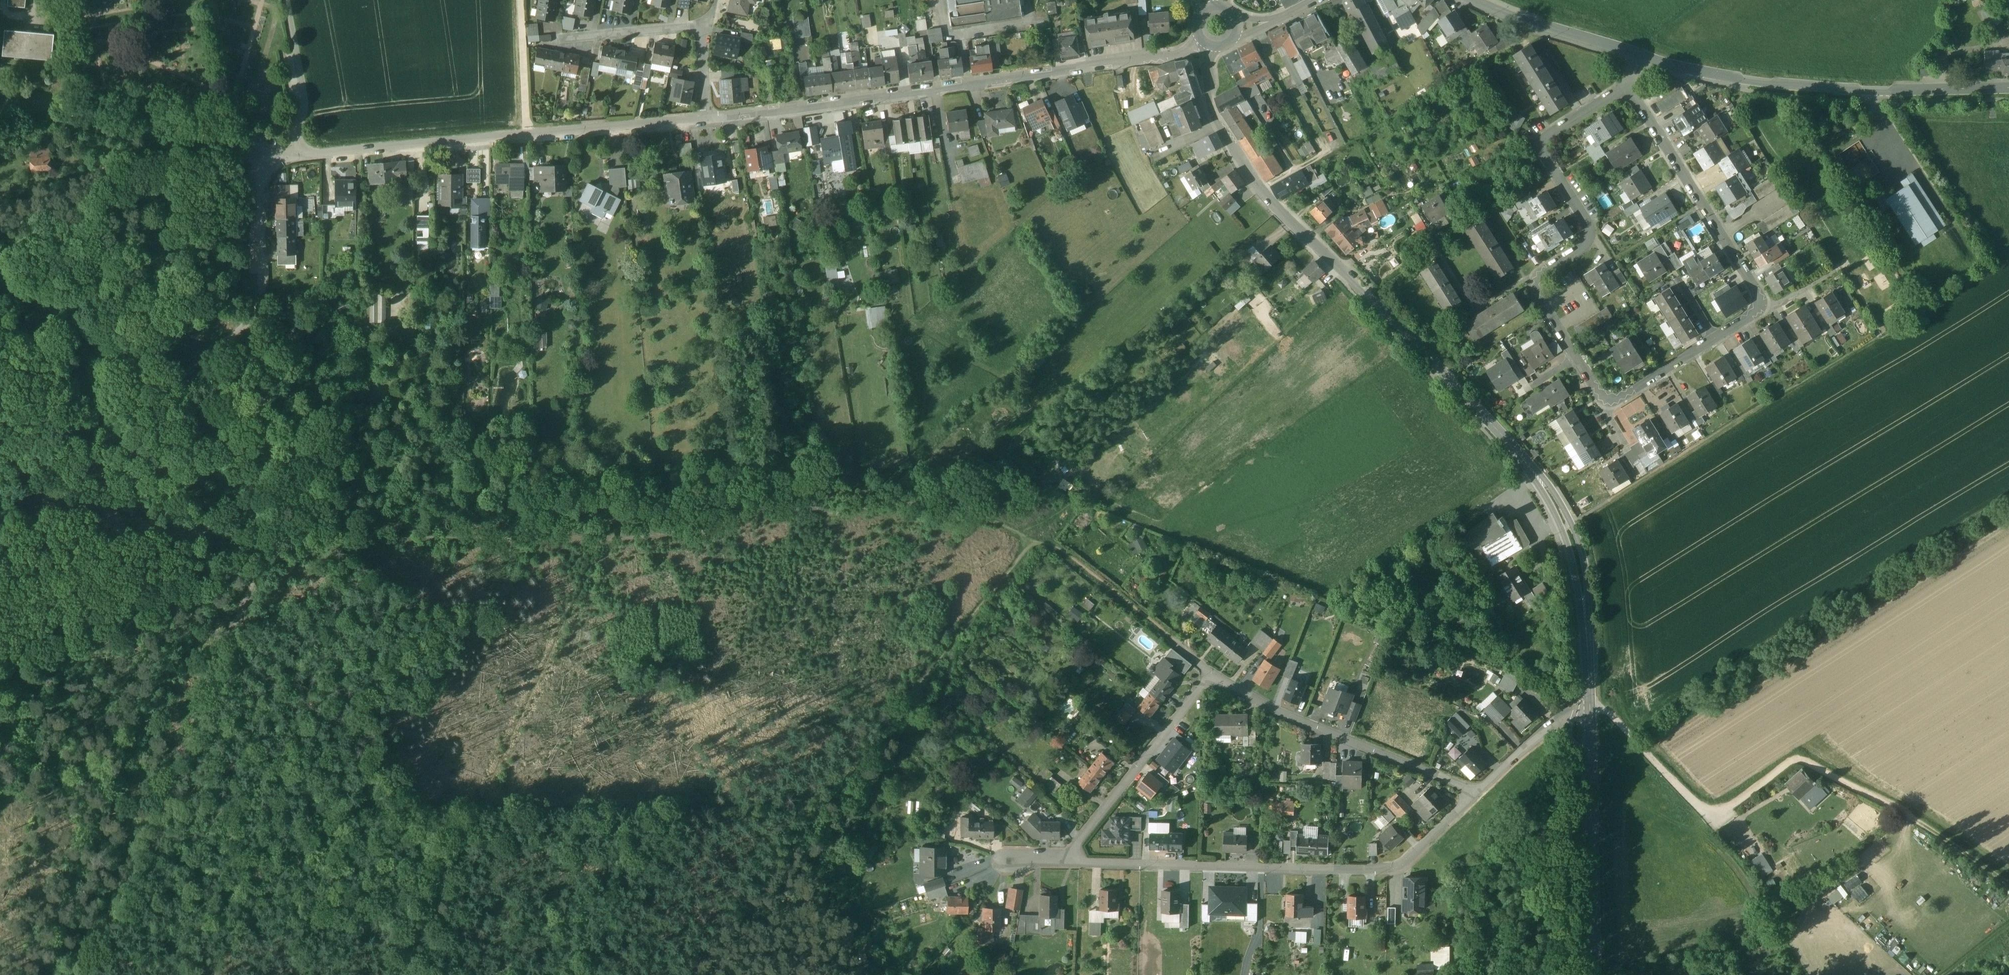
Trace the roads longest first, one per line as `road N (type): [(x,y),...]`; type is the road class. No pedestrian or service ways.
road 1 (tertiary): [(1211,45),(1215,120),(1259,192),(1524,461),(1559,511),(1583,576),(1588,705)]
road 2 (residential): [(1627,87),(1538,142),(1589,233),(1583,247),(1541,273),(1536,298),(1598,392),(1621,397),(1765,304),(1722,238)]
road 3 (residential): [(707,118),(1050,74),(1173,54),(1200,37)]
road 4 (residential): [(263,177),(260,306),(184,374),(166,379),(127,367),(0,286)]
road 5 (residential): [(1478,794),(1405,861),(1363,872),(1074,863)]
road 6 (residential): [(297,155),(707,118)]
road 7 (tertiary): [(1637,54),(1757,84),(1874,93),(2008,89)]
road 8 (track): [(152,804),(251,587),(261,540)]
road 9 (residential): [(1215,681),(1478,794)]
road 10 (track): [(261,540),(0,649)]
road 11 (tertiary): [(1588,705),(1595,974)]
road 12 (track): [(2008,884),(1918,817),(1798,753)]
road 13 (residential): [(1074,863),(1074,844),(1194,694),(1215,681)]
road 14 (residential): [(707,118),(699,29),(573,39)]
road 15 (track): [(77,974),(152,804)]
road 16 (residential): [(1722,238),(1627,87)]
road 17 (tertiary): [(1475,0),(1637,54)]
road 18 (residential): [(297,155),(305,105),(286,0)]
road 19 (track): [(1161,634),(1036,540)]
road 20 (residential): [(1588,705),(1478,794)]
road 21 (track): [(261,540),(265,412)]

